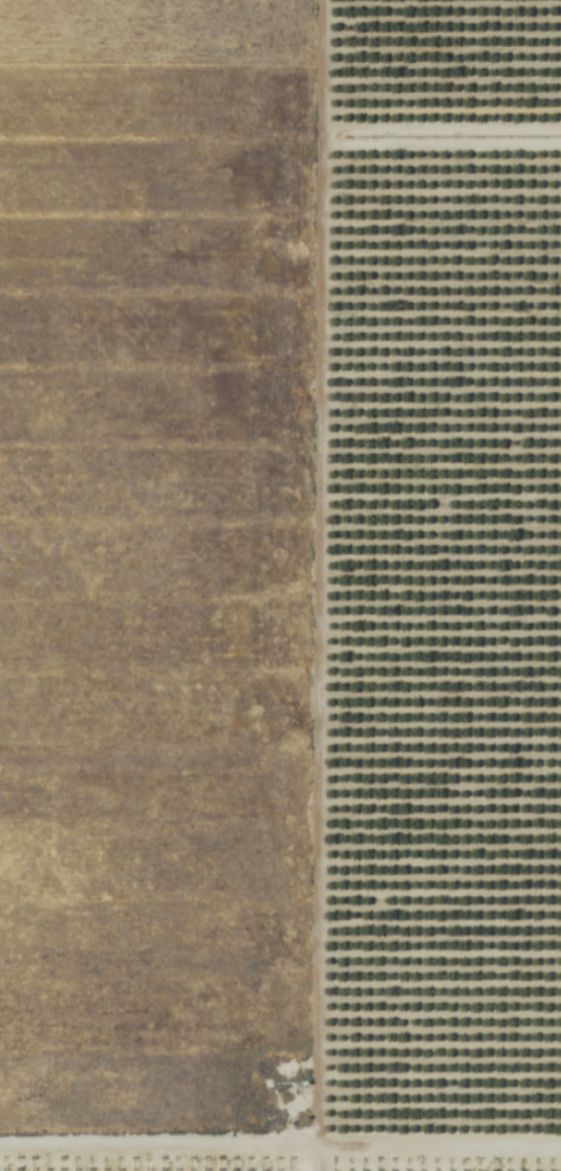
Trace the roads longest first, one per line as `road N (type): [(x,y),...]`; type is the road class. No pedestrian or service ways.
road 1 (track): [(317,0),(310,1170)]
road 2 (track): [(0,1148),(560,1149)]
road 3 (track): [(316,136),(560,136)]

